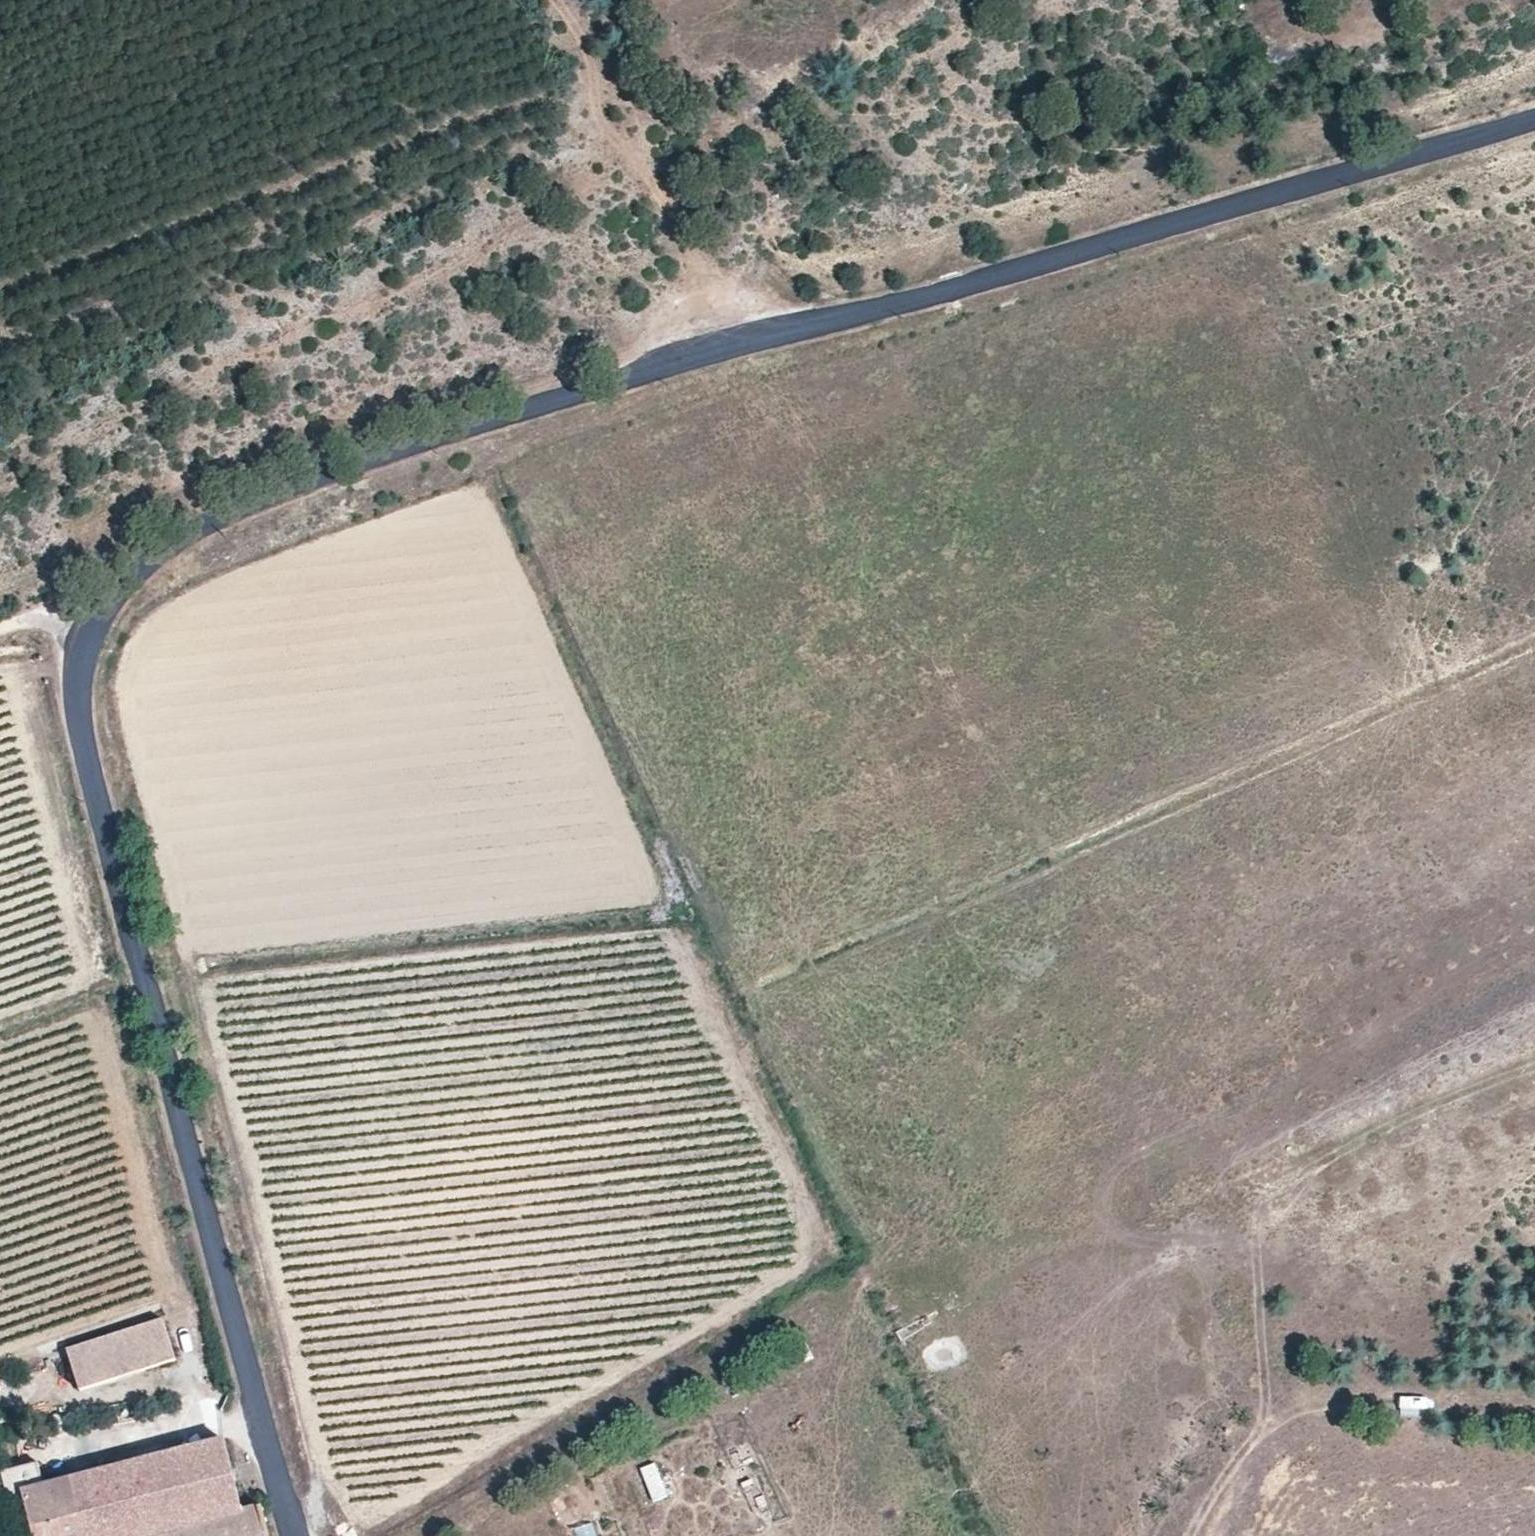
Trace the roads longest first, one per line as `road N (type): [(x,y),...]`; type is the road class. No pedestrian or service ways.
road 1 (tertiary): [(1534,115),(243,505),(161,541),(88,633),(79,671),(88,764),(293,1535)]

